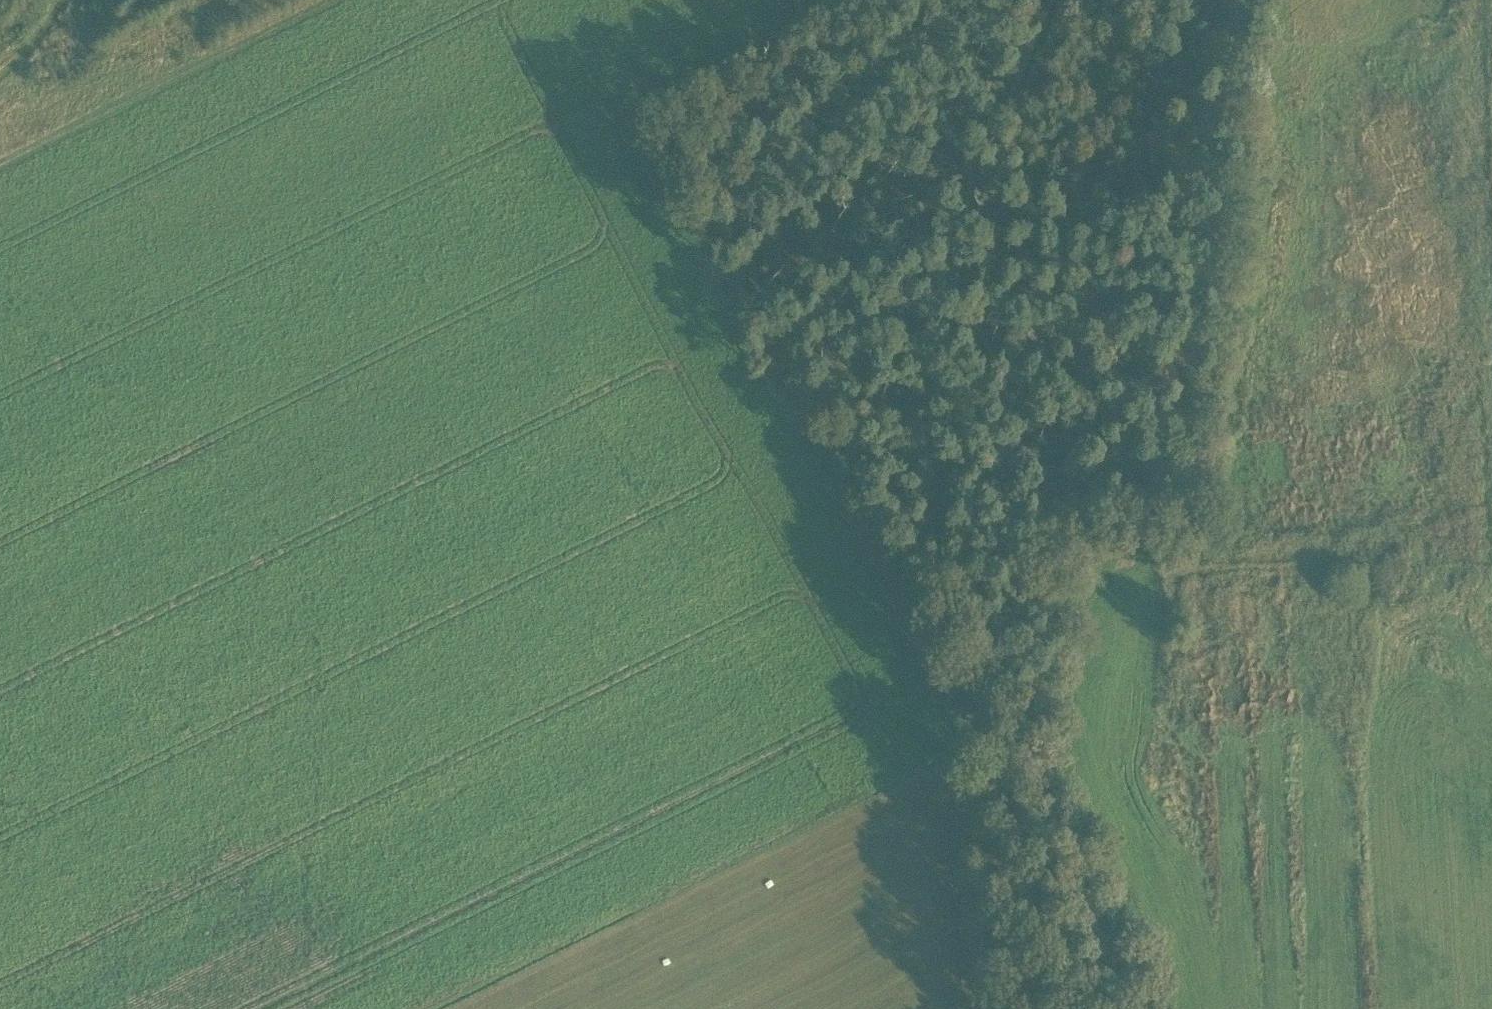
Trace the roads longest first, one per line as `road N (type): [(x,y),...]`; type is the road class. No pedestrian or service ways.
road 1 (track): [(984,760),(1000,665),(1006,482),(1129,0)]

